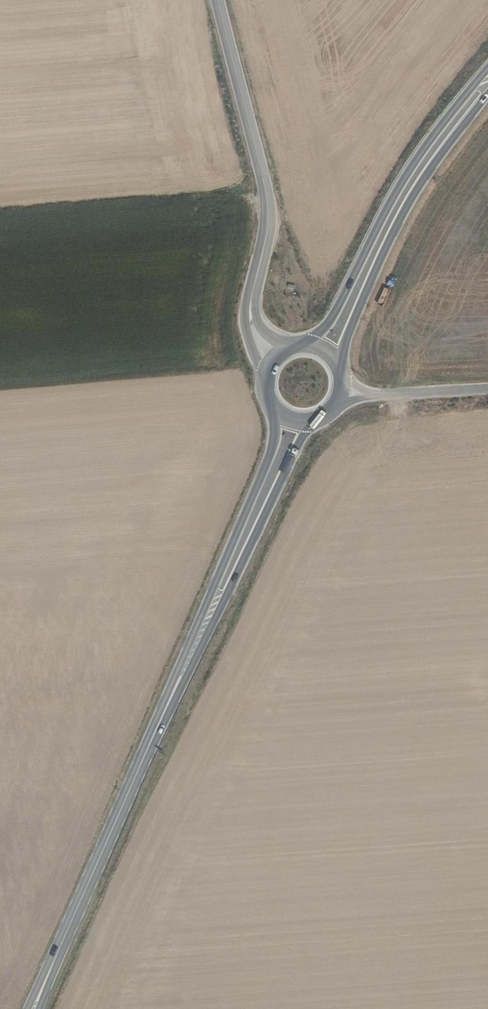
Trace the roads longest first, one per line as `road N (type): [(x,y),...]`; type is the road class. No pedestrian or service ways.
road 1 (tertiary): [(218,0),(268,198),(250,308),(258,341),(274,358)]
road 2 (secondary): [(149,747),(318,419)]
road 3 (secondary): [(274,407),(269,458),(149,747)]
road 4 (secondary): [(487,70),(413,164),(330,322),(304,343)]
road 5 (secondary): [(339,365),(410,203),(487,95)]
road 6 (secondary): [(149,747),(46,979)]
road 7 (tertiary): [(487,389),(341,394)]

